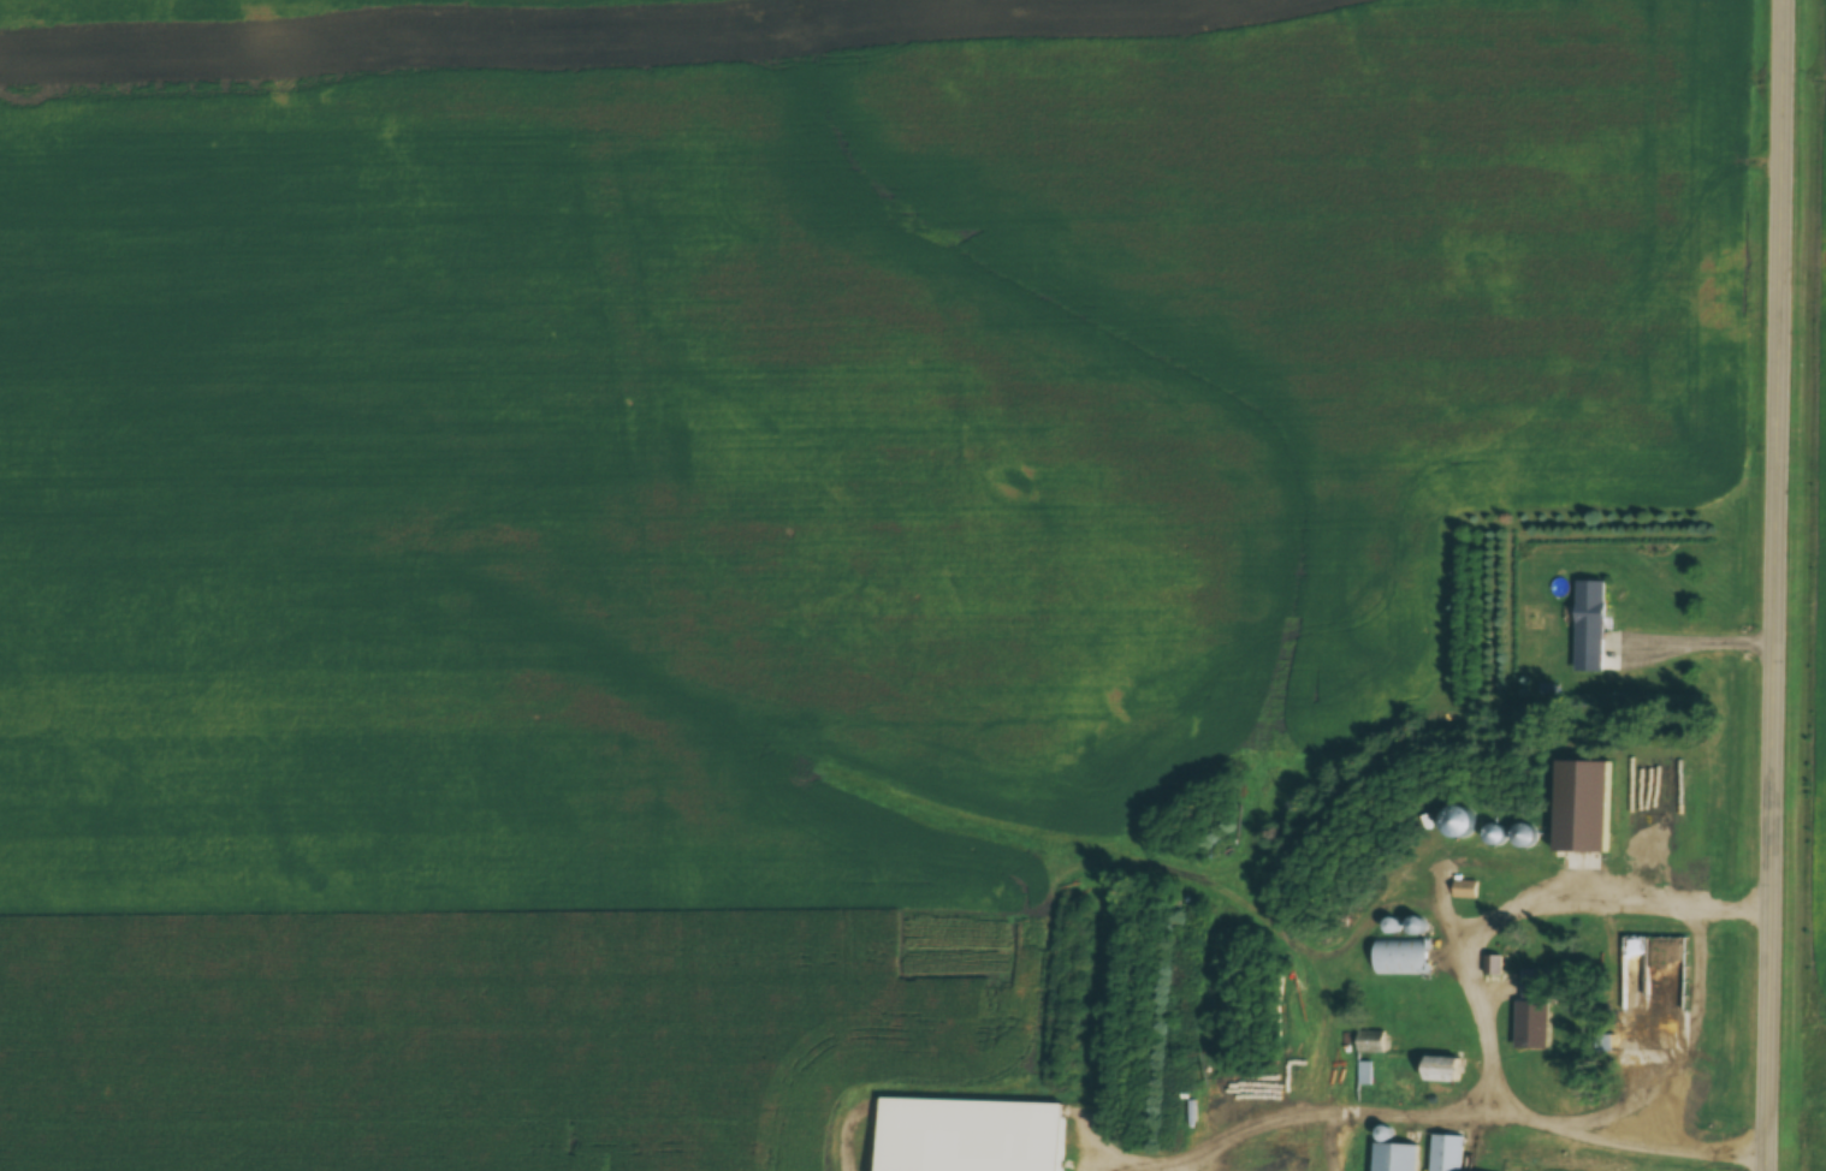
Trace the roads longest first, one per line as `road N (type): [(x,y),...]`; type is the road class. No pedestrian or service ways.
road 1 (residential): [(1775,1170),(1790,0)]

